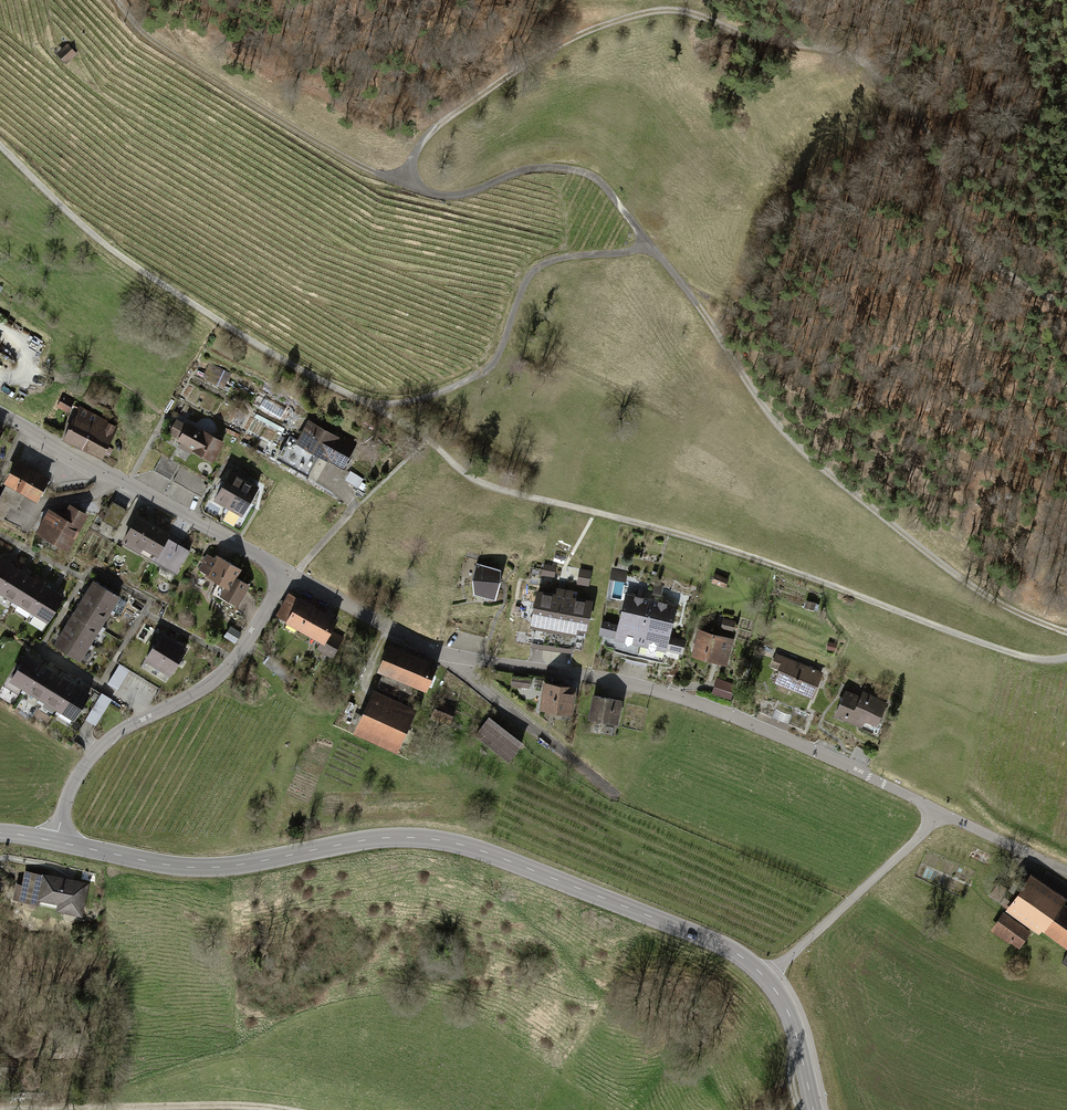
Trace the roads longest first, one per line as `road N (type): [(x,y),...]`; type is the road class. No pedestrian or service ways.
road 1 (track): [(118,0),(159,44),(373,172),(435,195),(471,193),(540,169),(576,171),(603,185),(774,422),(817,465),(964,581),(1066,632)]
road 2 (track): [(1066,657),(1008,652),(725,548),(468,476),(385,408),(271,354),(140,270),(0,145)]
road 3 (track): [(404,183),(429,134),(542,54),(637,13),(674,11),(735,33),(827,51),(888,82),(923,124),(964,244),(994,269),(1066,304)]
road 4 (unclassified): [(58,840),(194,865),(409,835),(471,846),(705,939),(767,980)]
road 5 (residential): [(939,811),(676,697),(587,675),(448,659),(287,571)]
road 6 (residential): [(58,840),(75,780),(90,761),(111,738),(209,687),(233,662),(287,571)]
road 7 (track): [(385,408),(487,369),(527,277),(542,264),(648,243)]
road 8 (residential): [(287,571),(0,416)]
road 9 (residential): [(767,980),(939,811)]
road 10 (track): [(263,1109),(87,1109)]
road 11 (unclassified): [(939,811),(1066,872)]
road 12 (residential): [(767,980),(798,1038),(814,1109)]

